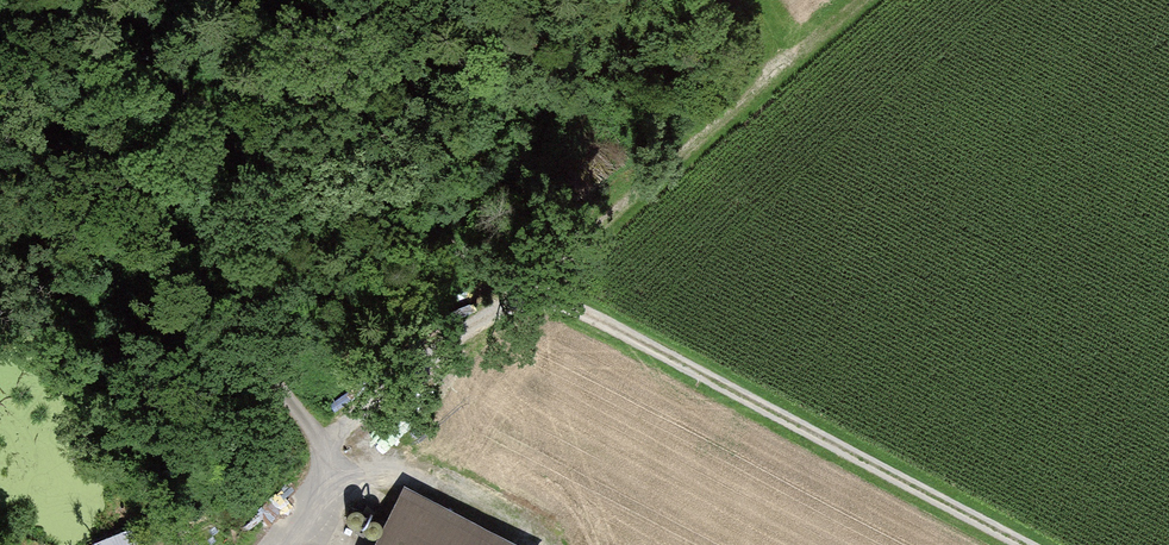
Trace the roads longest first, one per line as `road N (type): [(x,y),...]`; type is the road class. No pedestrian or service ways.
road 1 (track): [(1021,544),(0,11)]
road 2 (track): [(326,442),(418,363),(533,290),(856,0)]
road 3 (track): [(68,45),(205,305),(326,442)]

